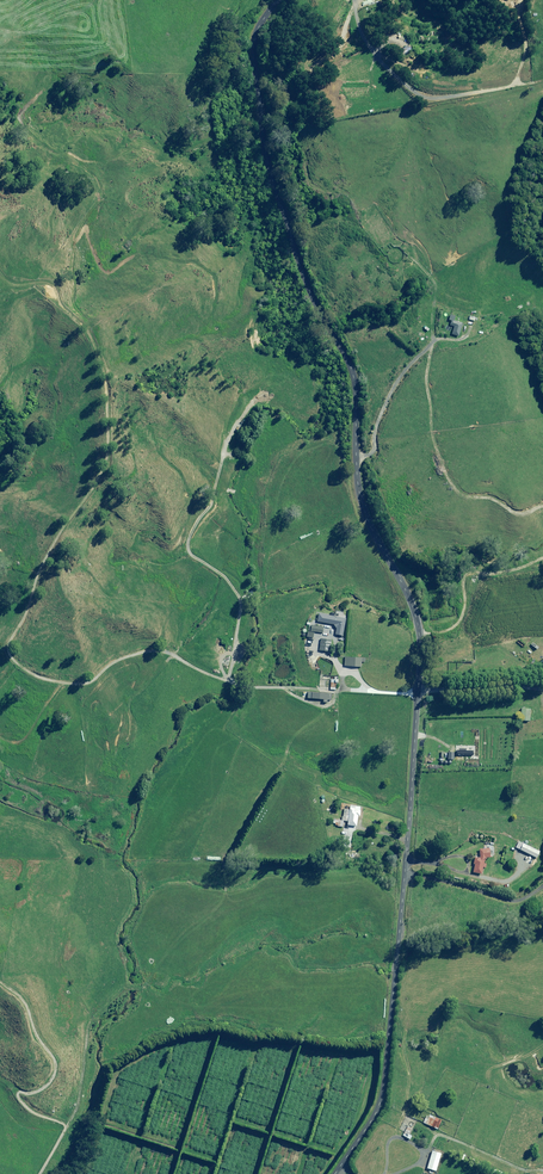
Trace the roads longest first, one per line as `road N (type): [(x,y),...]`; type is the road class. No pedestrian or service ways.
road 1 (tertiary): [(336,1173),(384,1090),(421,643),(412,602),(359,492),(352,372),(256,137),(247,45),(270,0)]
road 2 (track): [(0,272),(25,285),(54,281),(59,299),(90,327),(105,370),(110,428),(104,468),(59,533),(15,634),(11,652),(23,666),(58,682),(89,682),(123,657),(170,649),(246,685),(418,694)]

